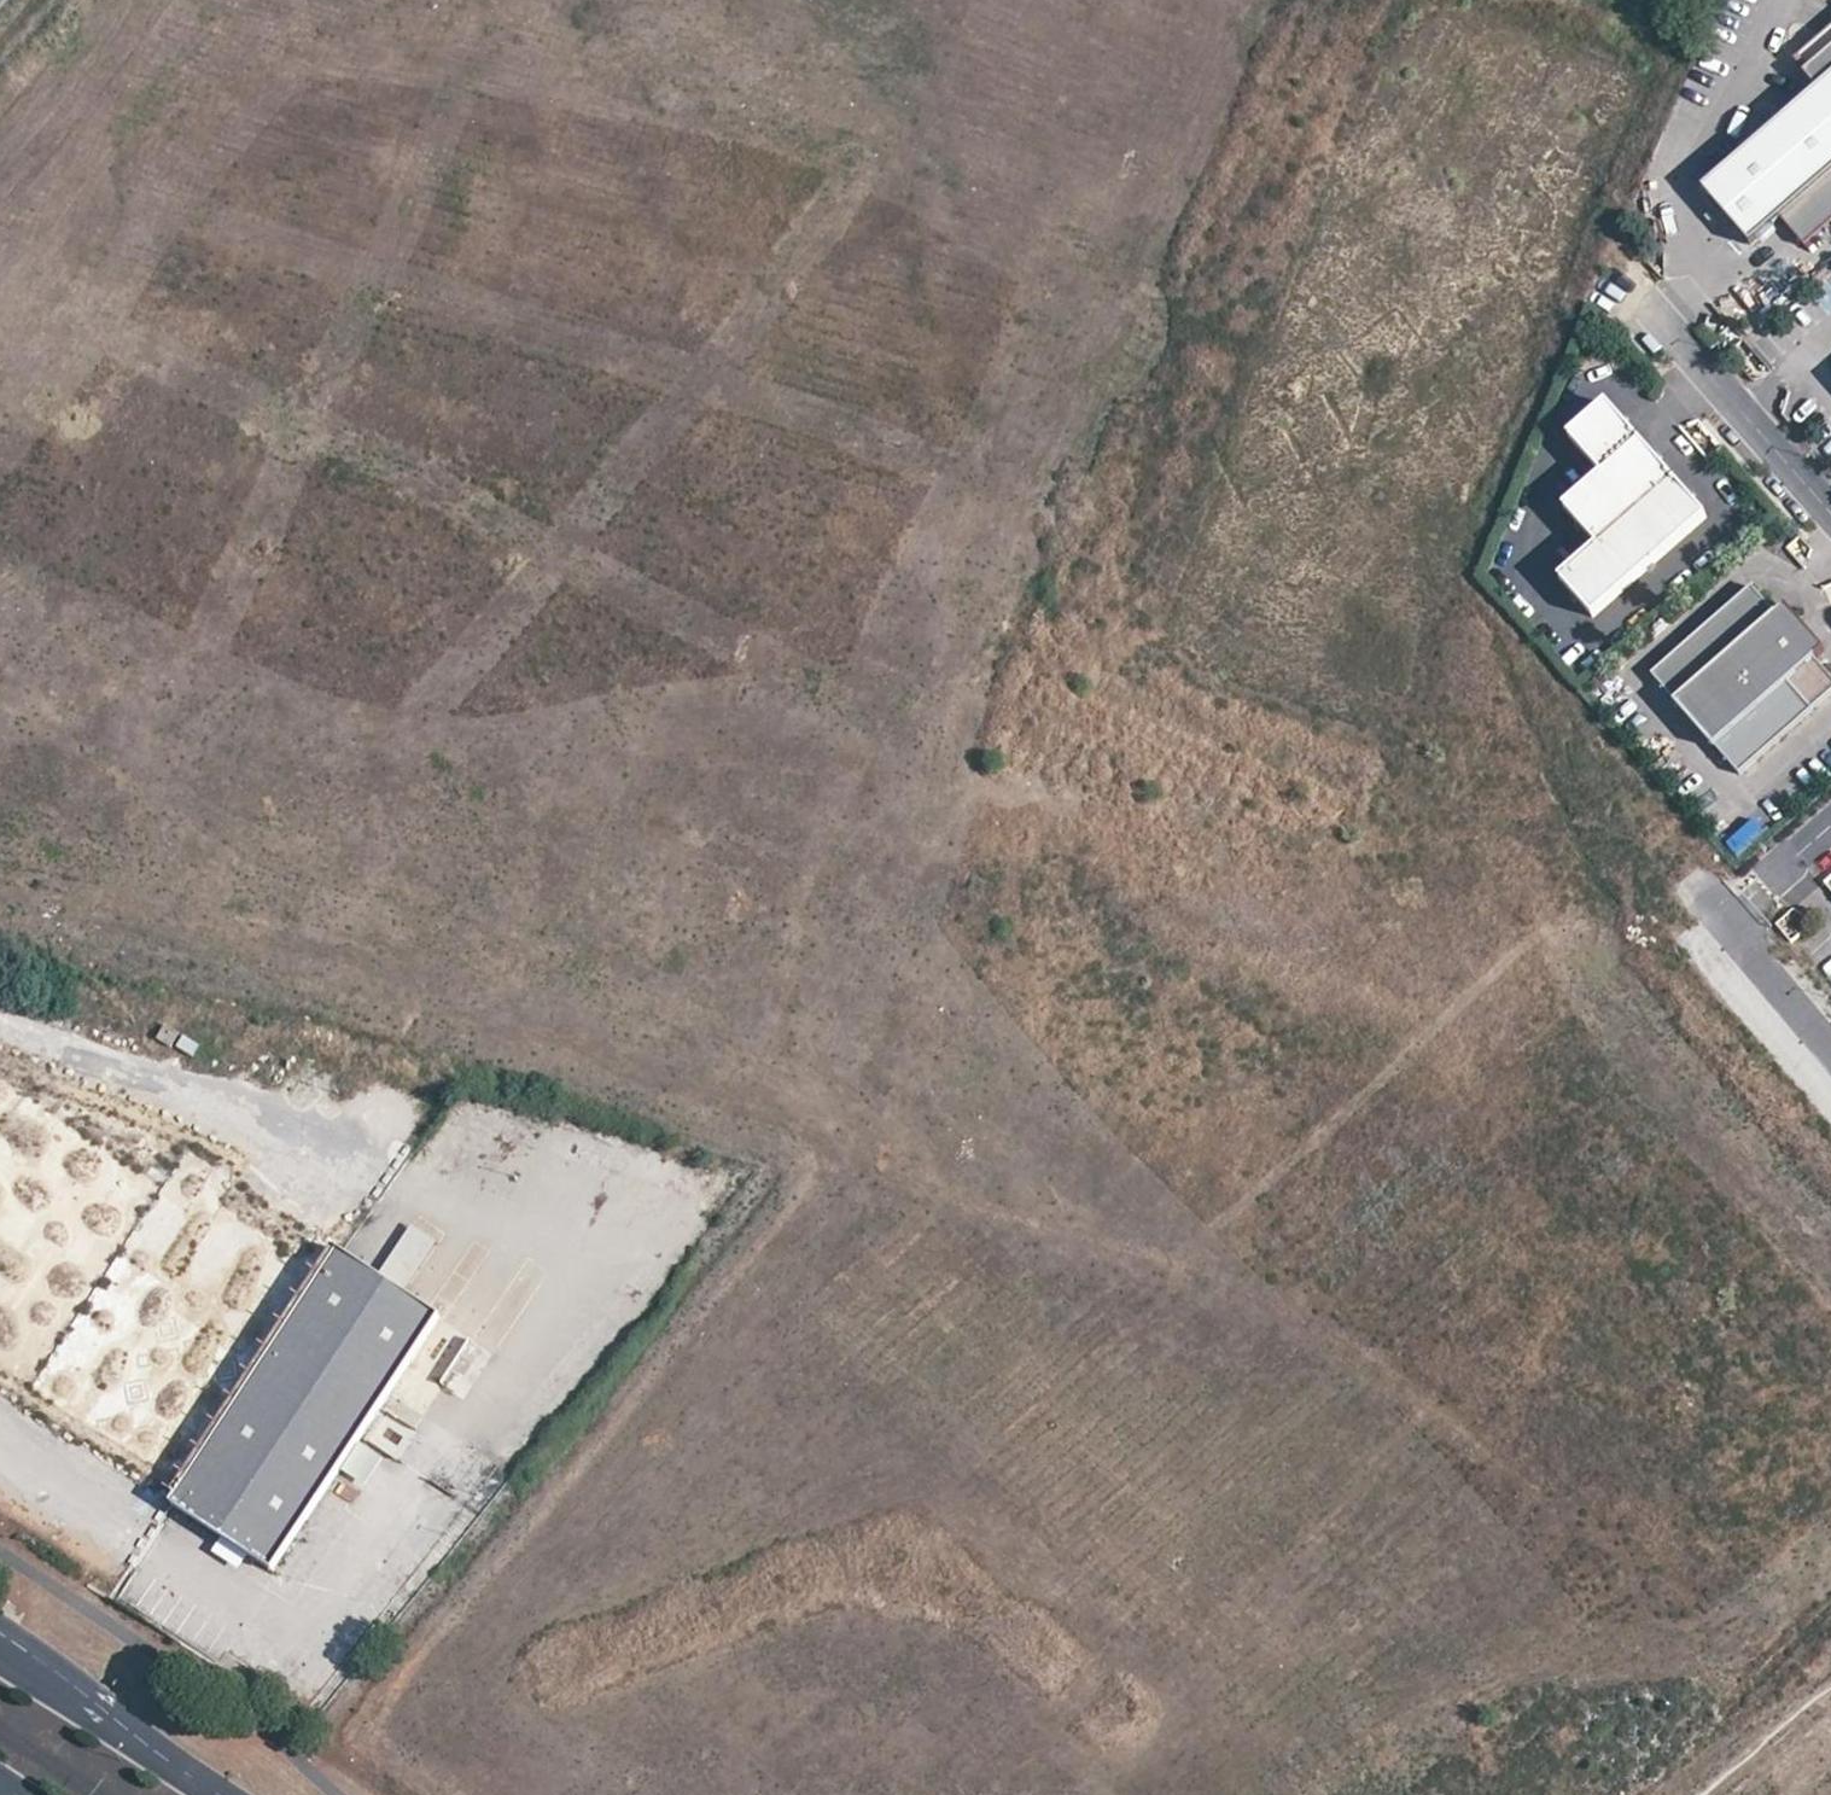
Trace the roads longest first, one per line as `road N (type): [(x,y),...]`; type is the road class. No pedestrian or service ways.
road 1 (unclassified): [(1830,527),(1609,269)]
road 2 (primary): [(206,1794),(0,1658)]

